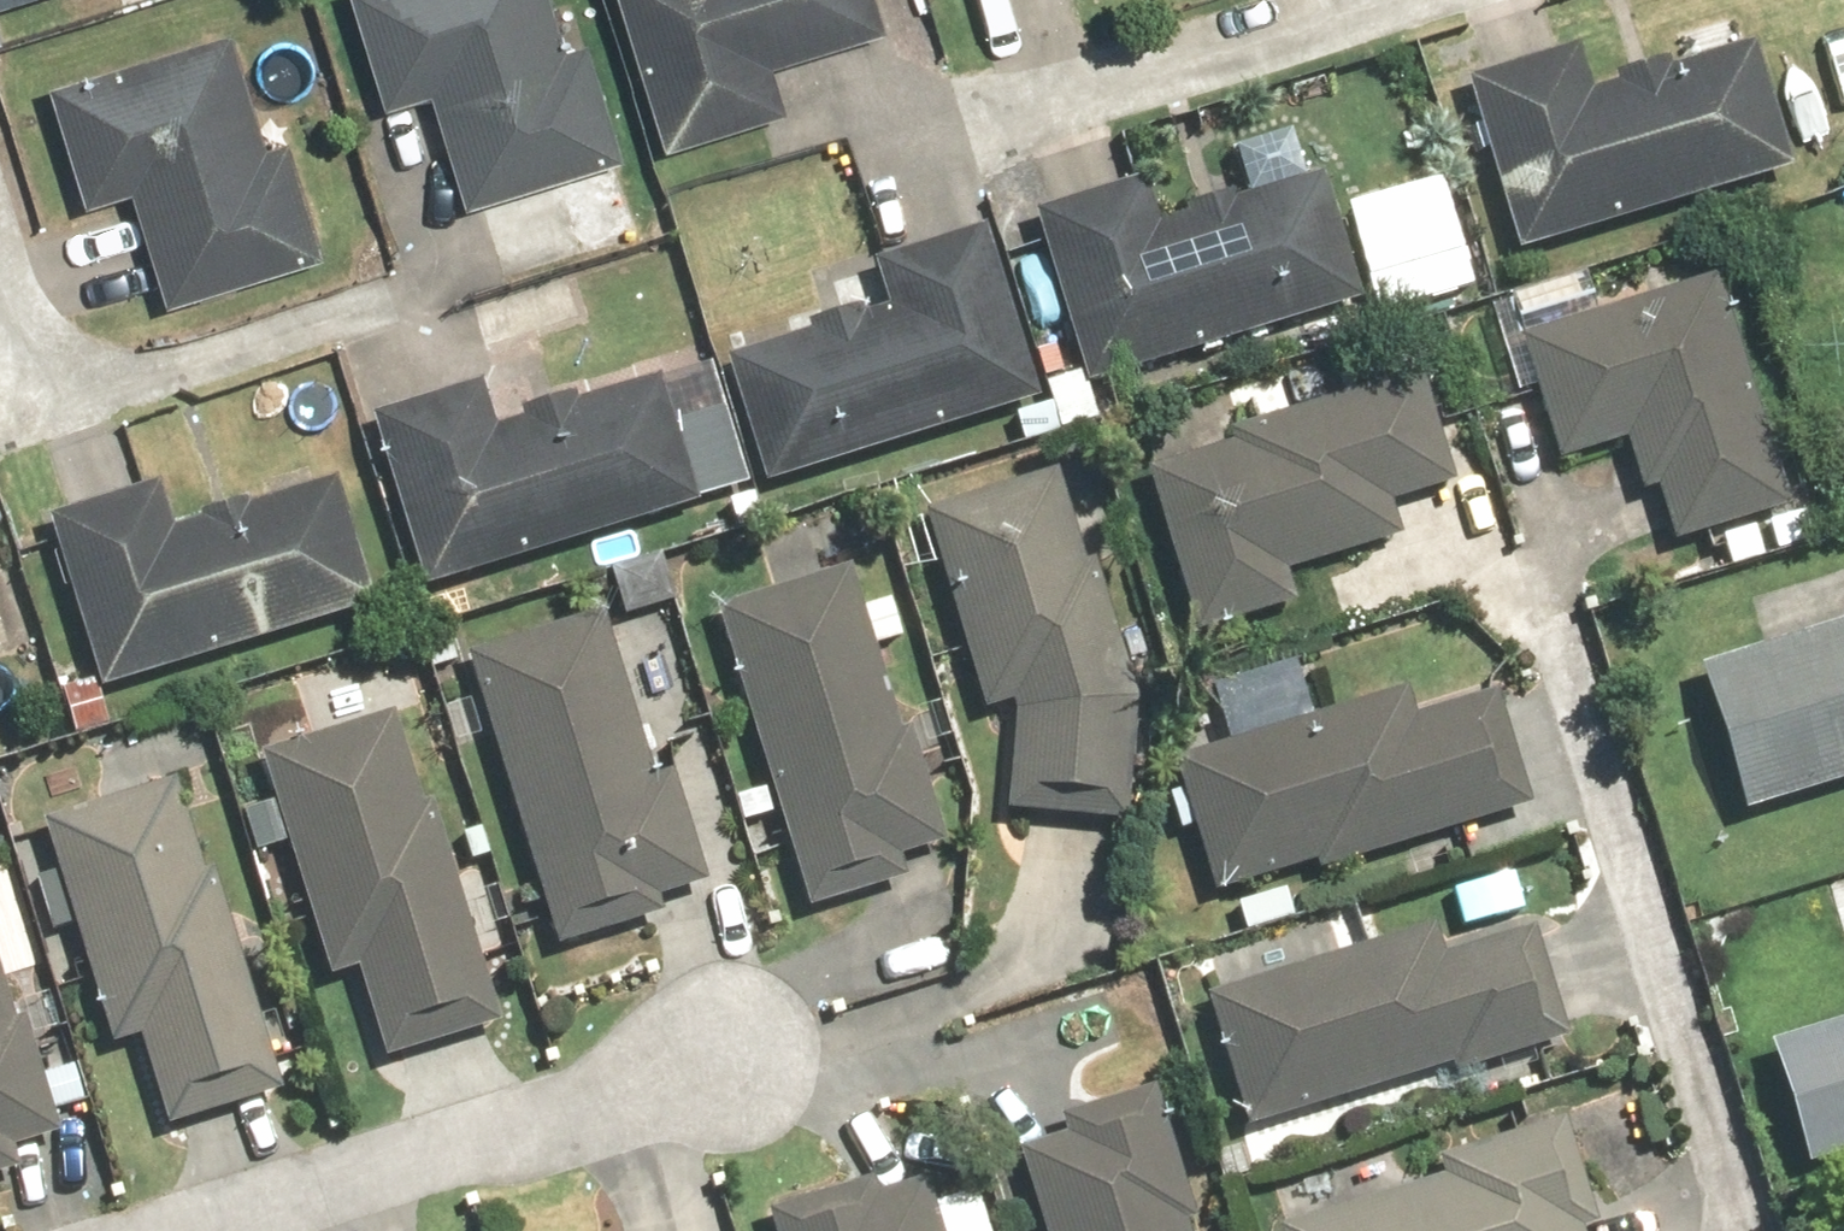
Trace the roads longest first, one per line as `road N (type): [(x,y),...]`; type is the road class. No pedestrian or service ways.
road 1 (residential): [(192,1230),(716,1047)]

